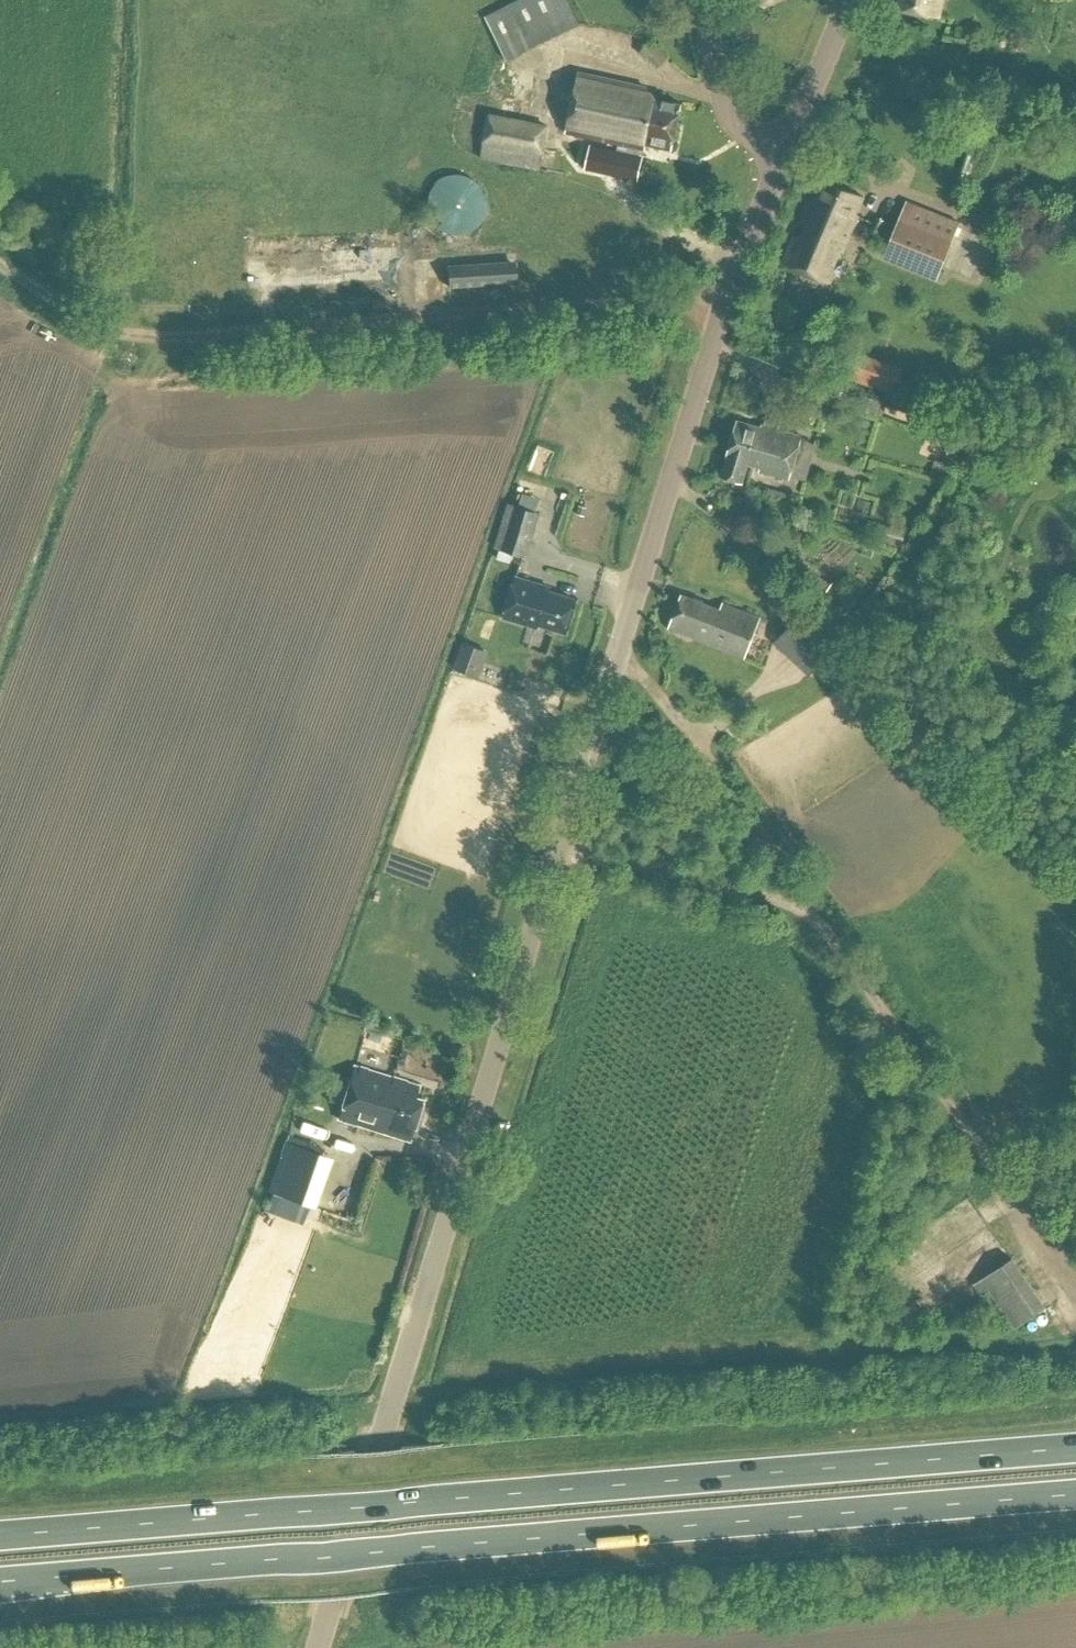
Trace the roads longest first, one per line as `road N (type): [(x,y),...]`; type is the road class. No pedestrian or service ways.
road 1 (tertiary): [(318,1647),(729,296),(786,153)]
road 2 (trunk): [(1075,1447),(0,1536)]
road 3 (trunk): [(0,1581),(1075,1493)]
road 4 (unclassified): [(786,153),(733,116),(704,0)]
road 5 (tertiary): [(786,153),(849,0)]

